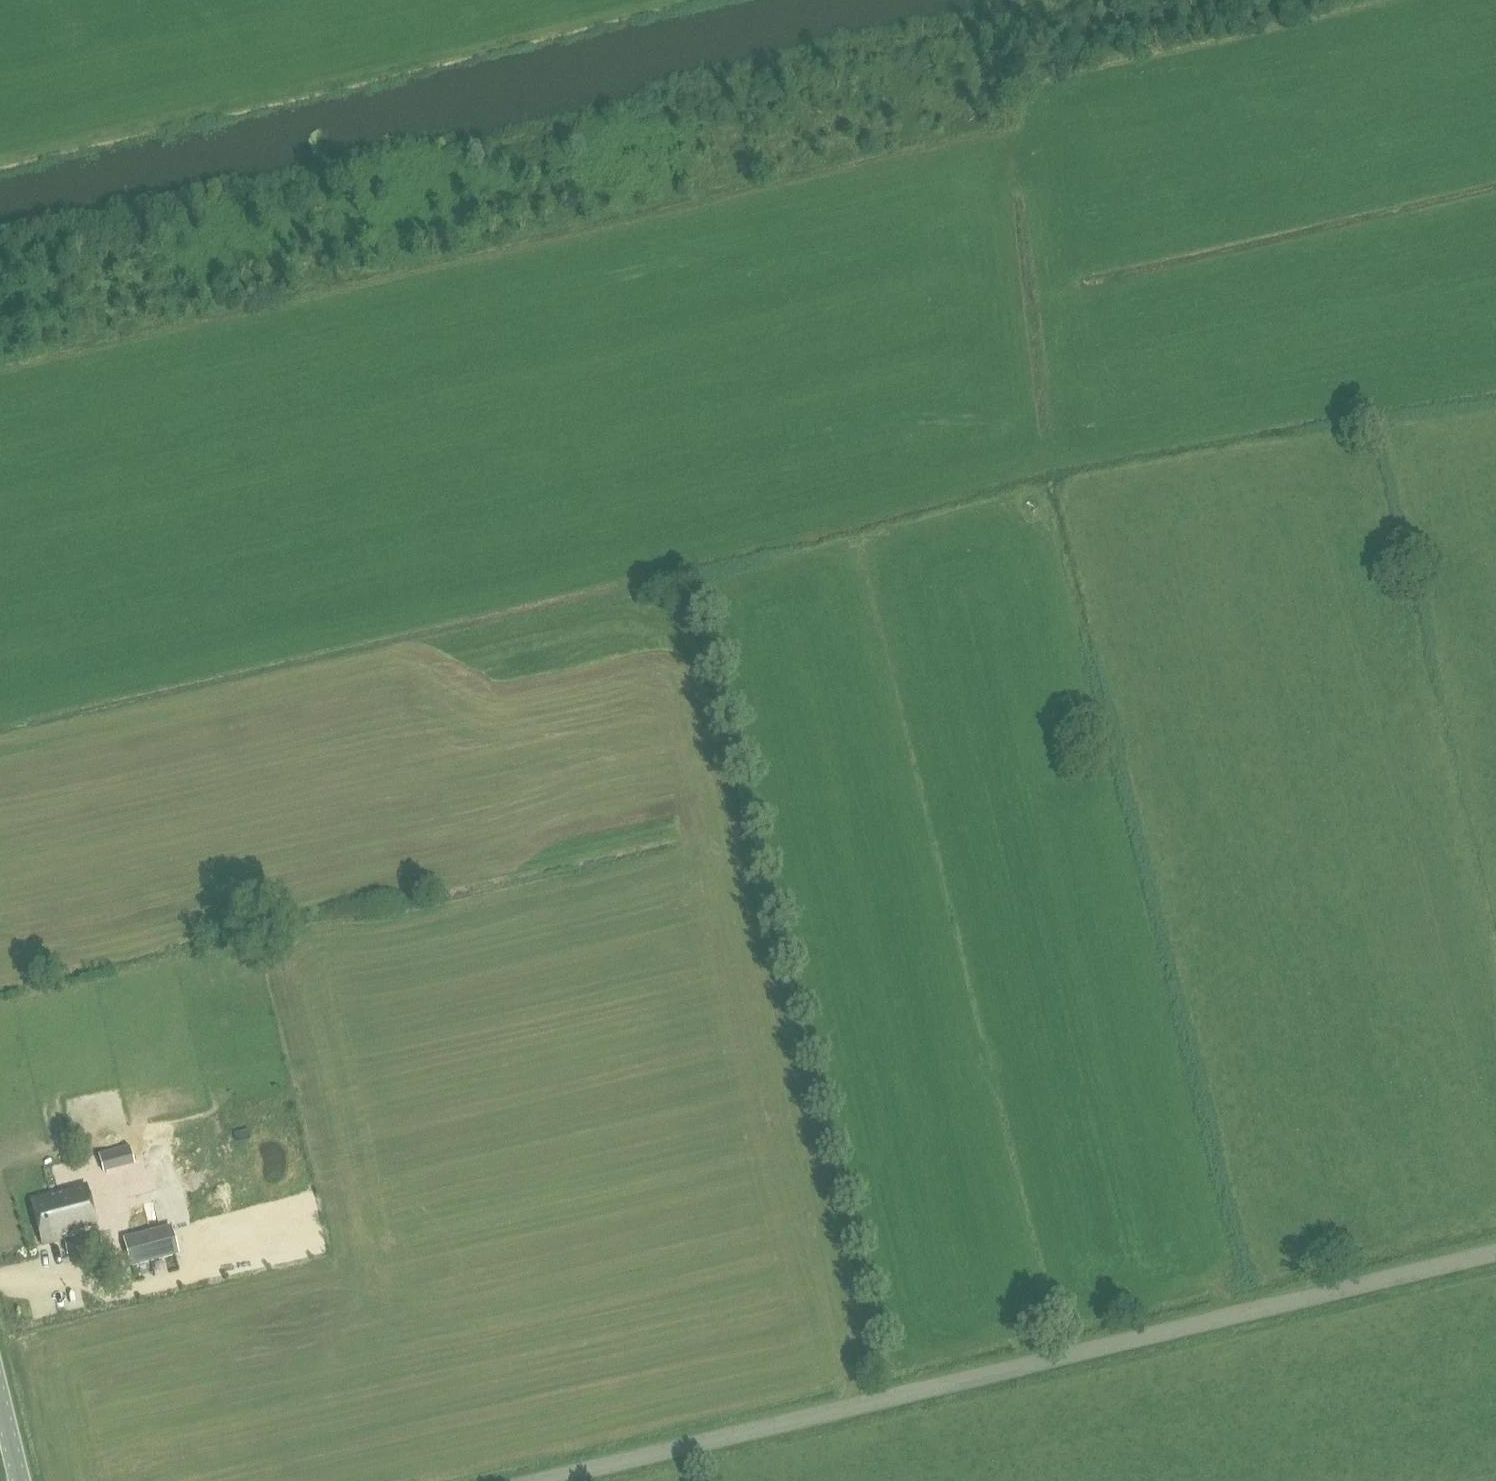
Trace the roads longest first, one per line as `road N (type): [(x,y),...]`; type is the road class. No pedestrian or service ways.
road 1 (unclassified): [(545,1480),(1495,1254)]

